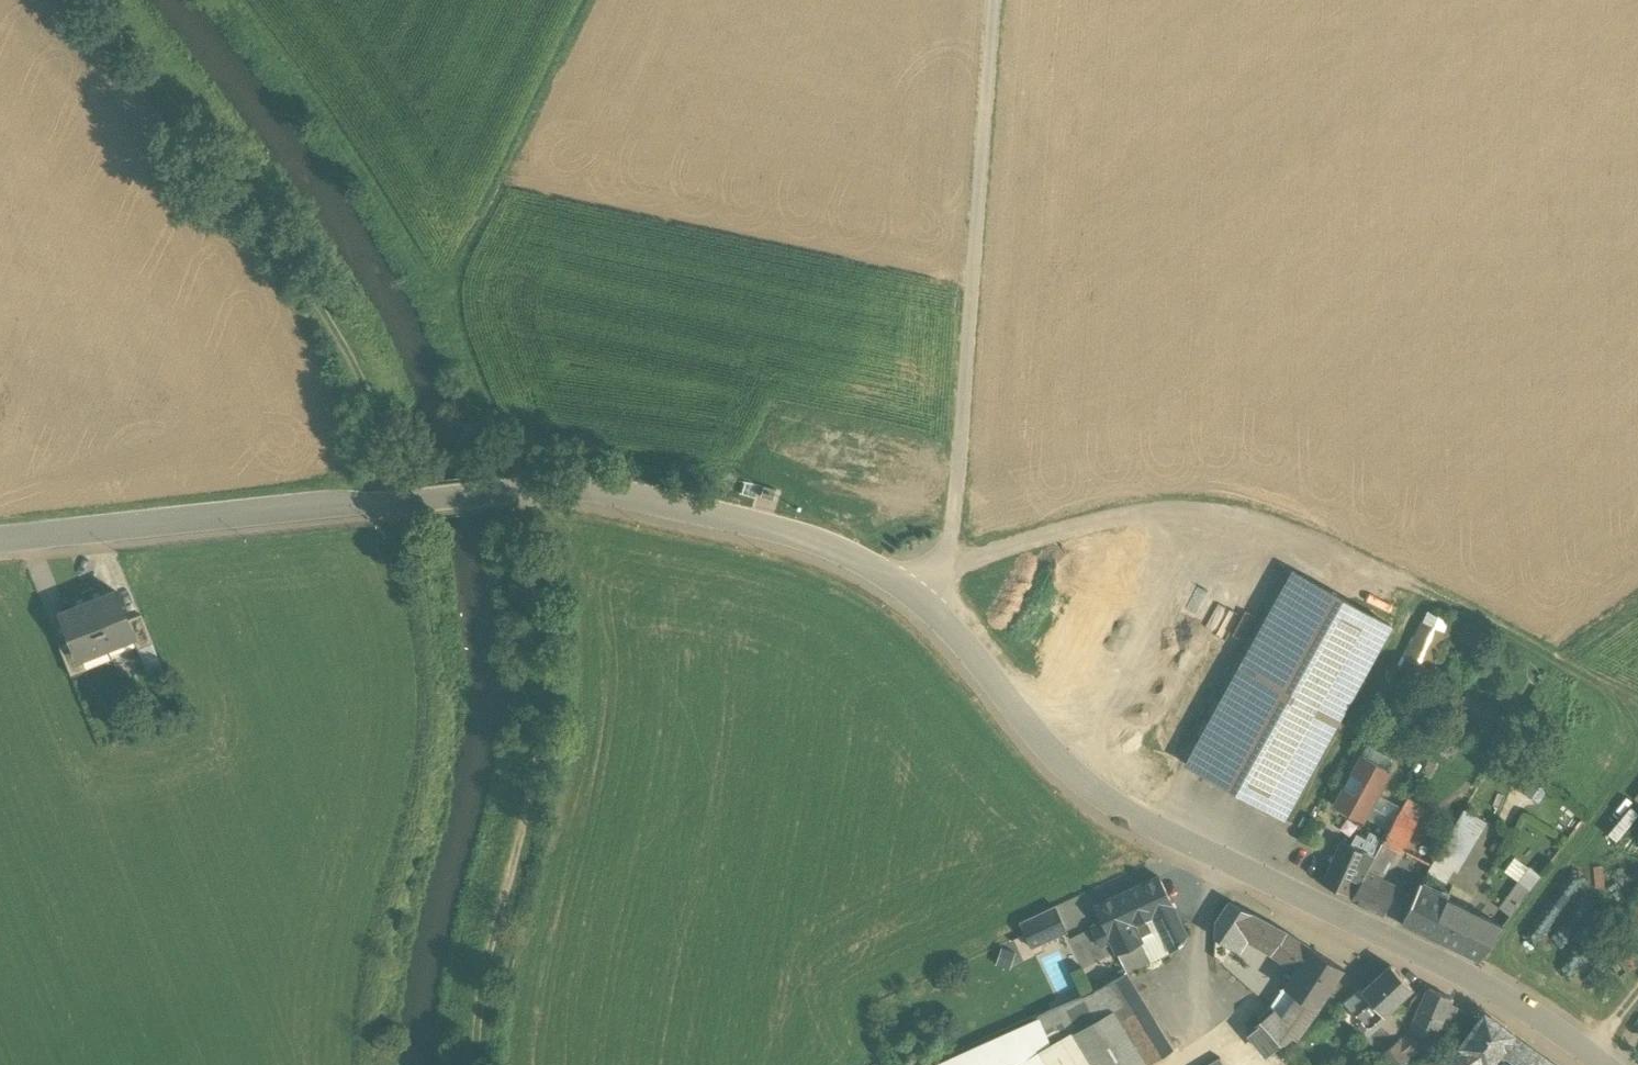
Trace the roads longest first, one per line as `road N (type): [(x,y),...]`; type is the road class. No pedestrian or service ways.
road 1 (residential): [(0,548),(569,493),(802,539),(916,598),(1081,781),(1174,840),(1386,940),(1597,1064)]
road 2 (track): [(939,570),(1165,515),(1220,515),(1426,599),(1637,708)]
road 3 (track): [(593,0),(449,306),(231,0)]
road 4 (track): [(916,598),(946,555),(959,476),(995,0)]
road 5 (track): [(406,504),(393,424),(351,350),(272,223),(93,0)]
road 6 (track): [(531,494),(550,620),(548,733),(482,1064)]

